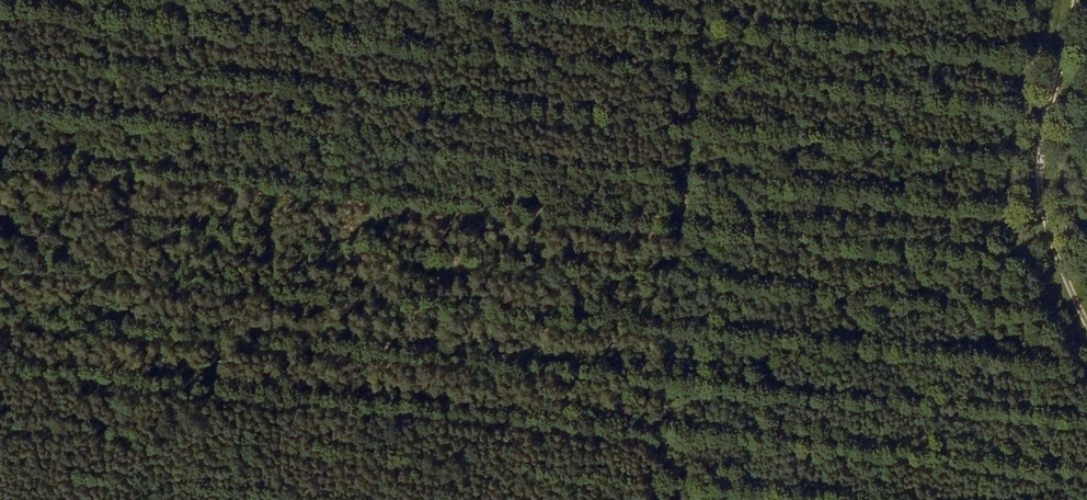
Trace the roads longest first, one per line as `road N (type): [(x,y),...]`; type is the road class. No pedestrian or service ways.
road 1 (track): [(1086,311),(1054,233),(1047,156),(1084,0)]

